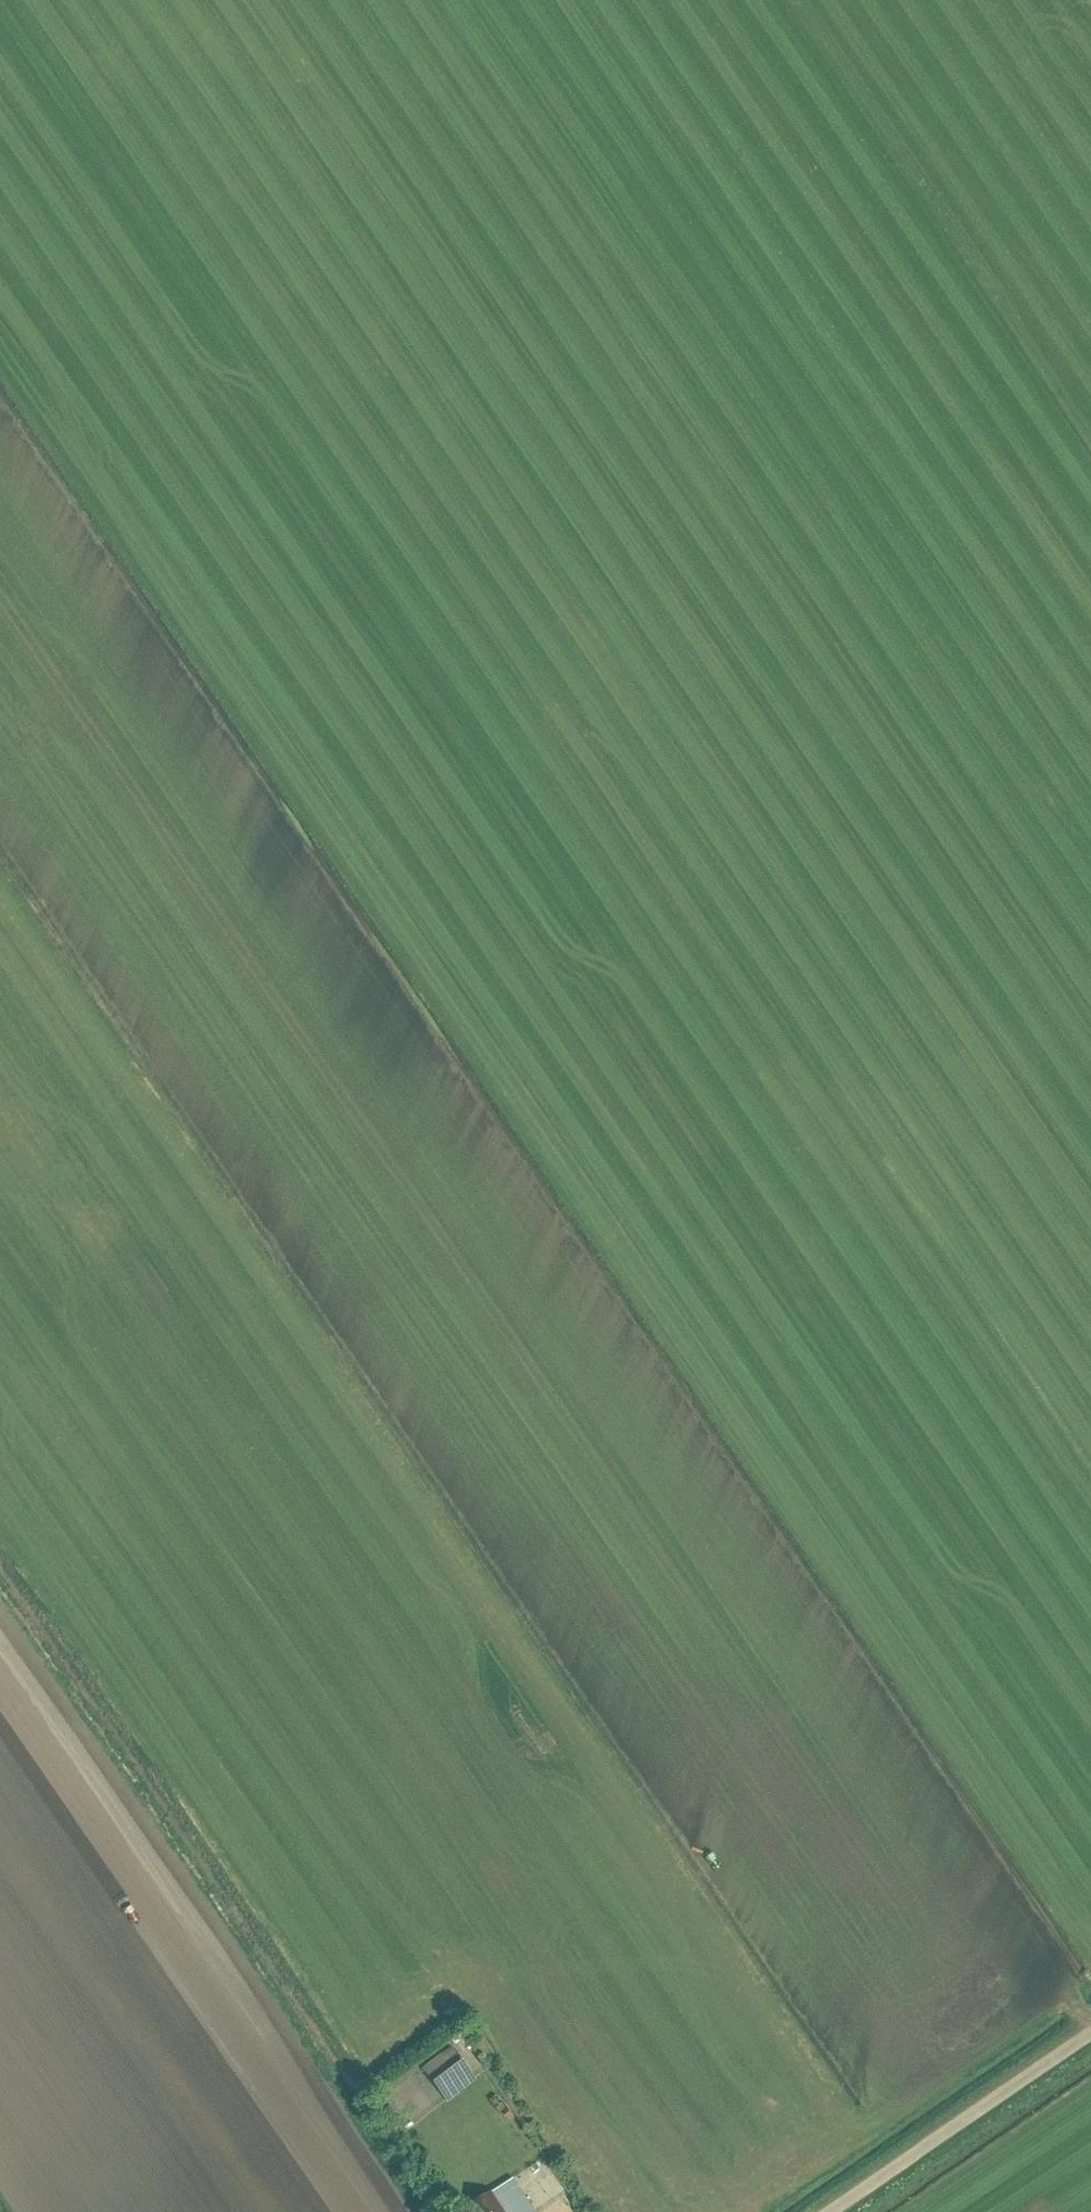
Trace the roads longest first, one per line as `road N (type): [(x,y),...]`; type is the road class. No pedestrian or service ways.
road 1 (unclassified): [(832,2211),(1090,2034)]

